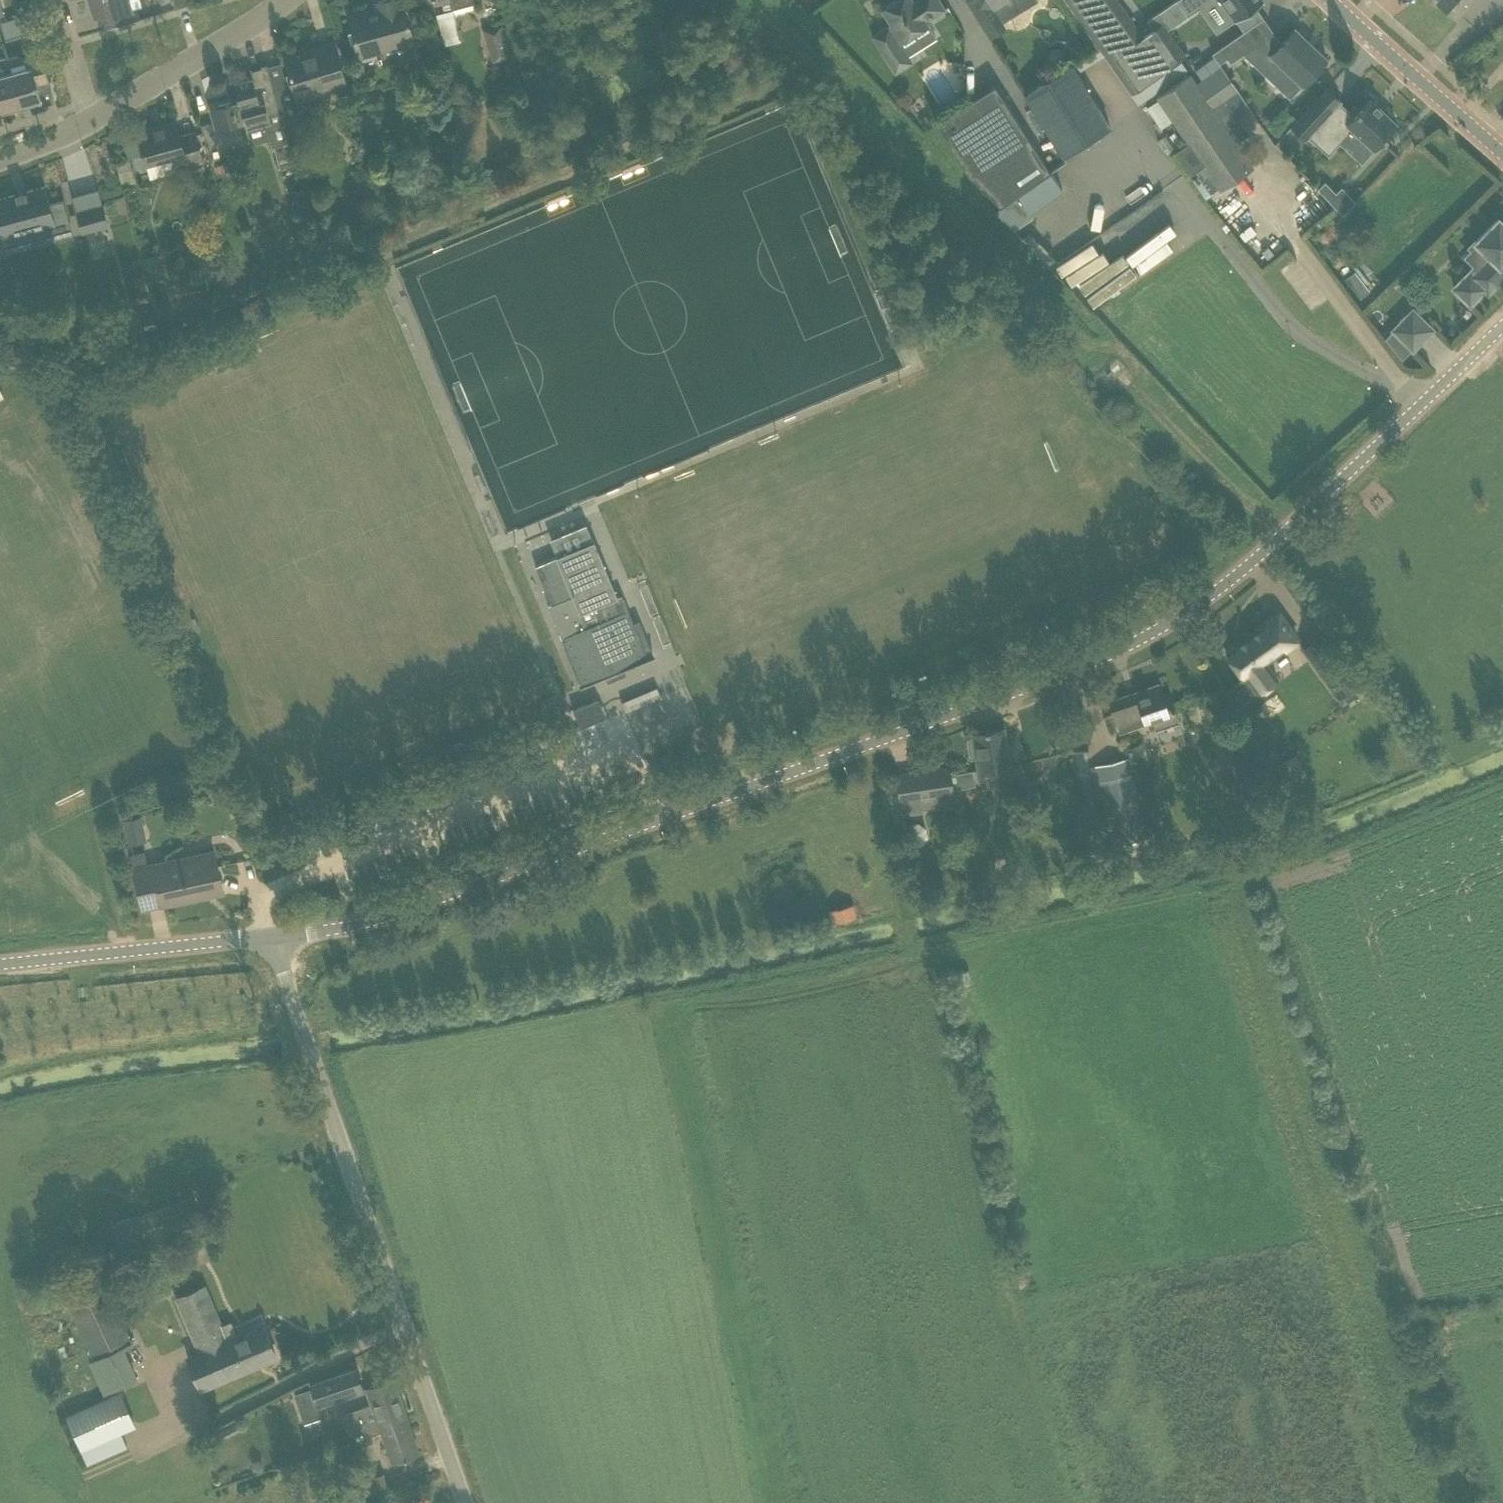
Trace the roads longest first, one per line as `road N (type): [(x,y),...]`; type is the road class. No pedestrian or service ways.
road 1 (unclassified): [(275,938),(347,927),(658,819),(1079,667),(1165,627),(1240,573),(1502,326)]
road 2 (unclassified): [(464,1502),(275,938)]
road 3 (unclassified): [(0,966),(275,938)]
road 4 (tertiary): [(1502,155),(1327,0)]
road 5 (residential): [(93,123),(284,2)]
road 6 (unclassified): [(93,123),(57,0)]

